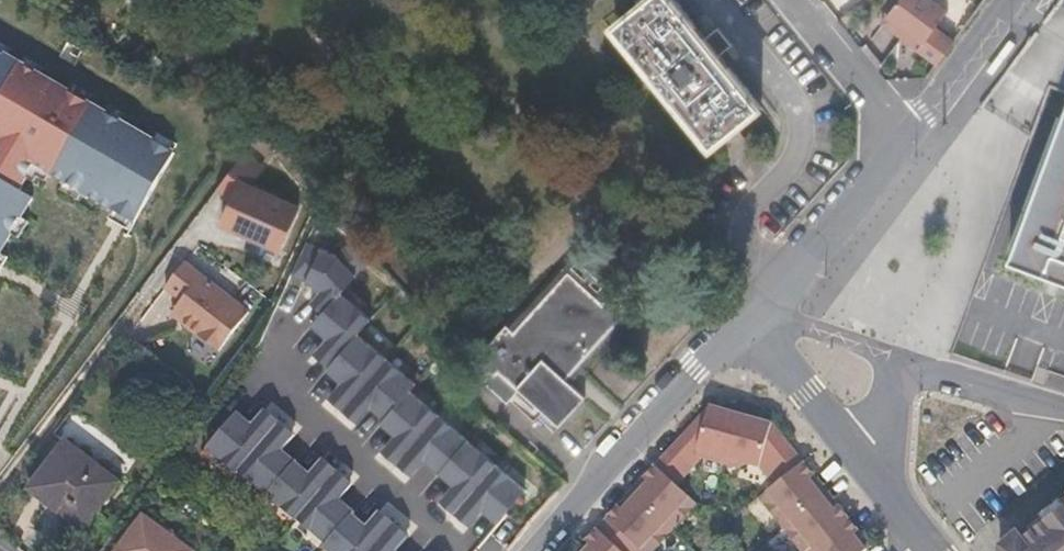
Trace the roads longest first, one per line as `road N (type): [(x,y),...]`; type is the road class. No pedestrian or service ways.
road 1 (residential): [(710,0),(801,120),(796,162),(747,221),(751,246),(786,283)]
road 2 (residential): [(530,550),(754,318)]
road 3 (residential): [(894,148),(1006,0)]
road 4 (residential): [(754,318),(862,458)]
road 5 (residential): [(800,0),(859,73),(894,148)]
road 6 (residential): [(786,283),(894,148)]
road 7 (residential): [(903,361),(1063,411)]

